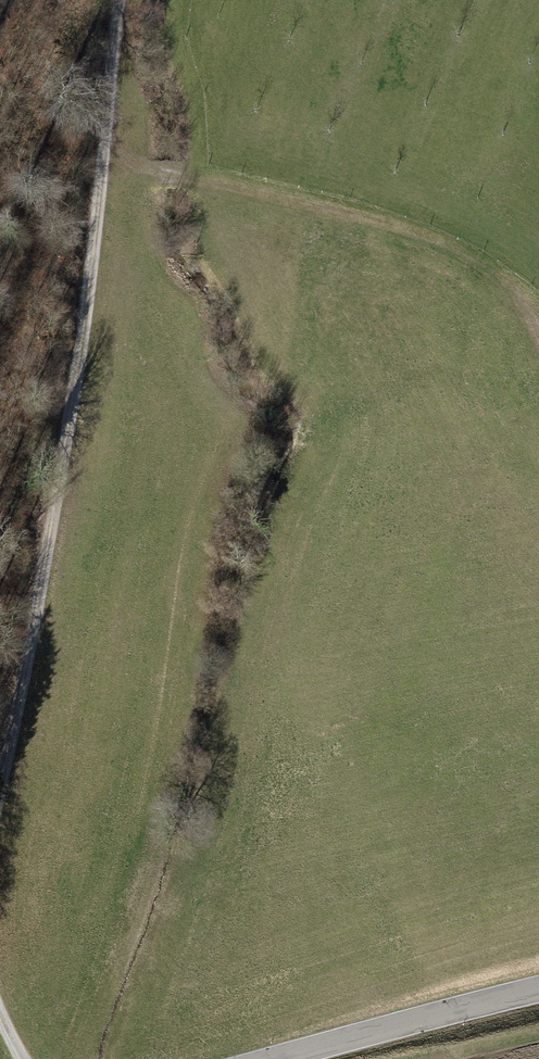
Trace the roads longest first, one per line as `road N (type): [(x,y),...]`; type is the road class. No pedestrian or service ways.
road 1 (track): [(0,787),(49,549),(133,0)]
road 2 (track): [(538,338),(508,284),(479,256),(408,228),(105,159)]
road 3 (tertiary): [(538,988),(276,1058)]

